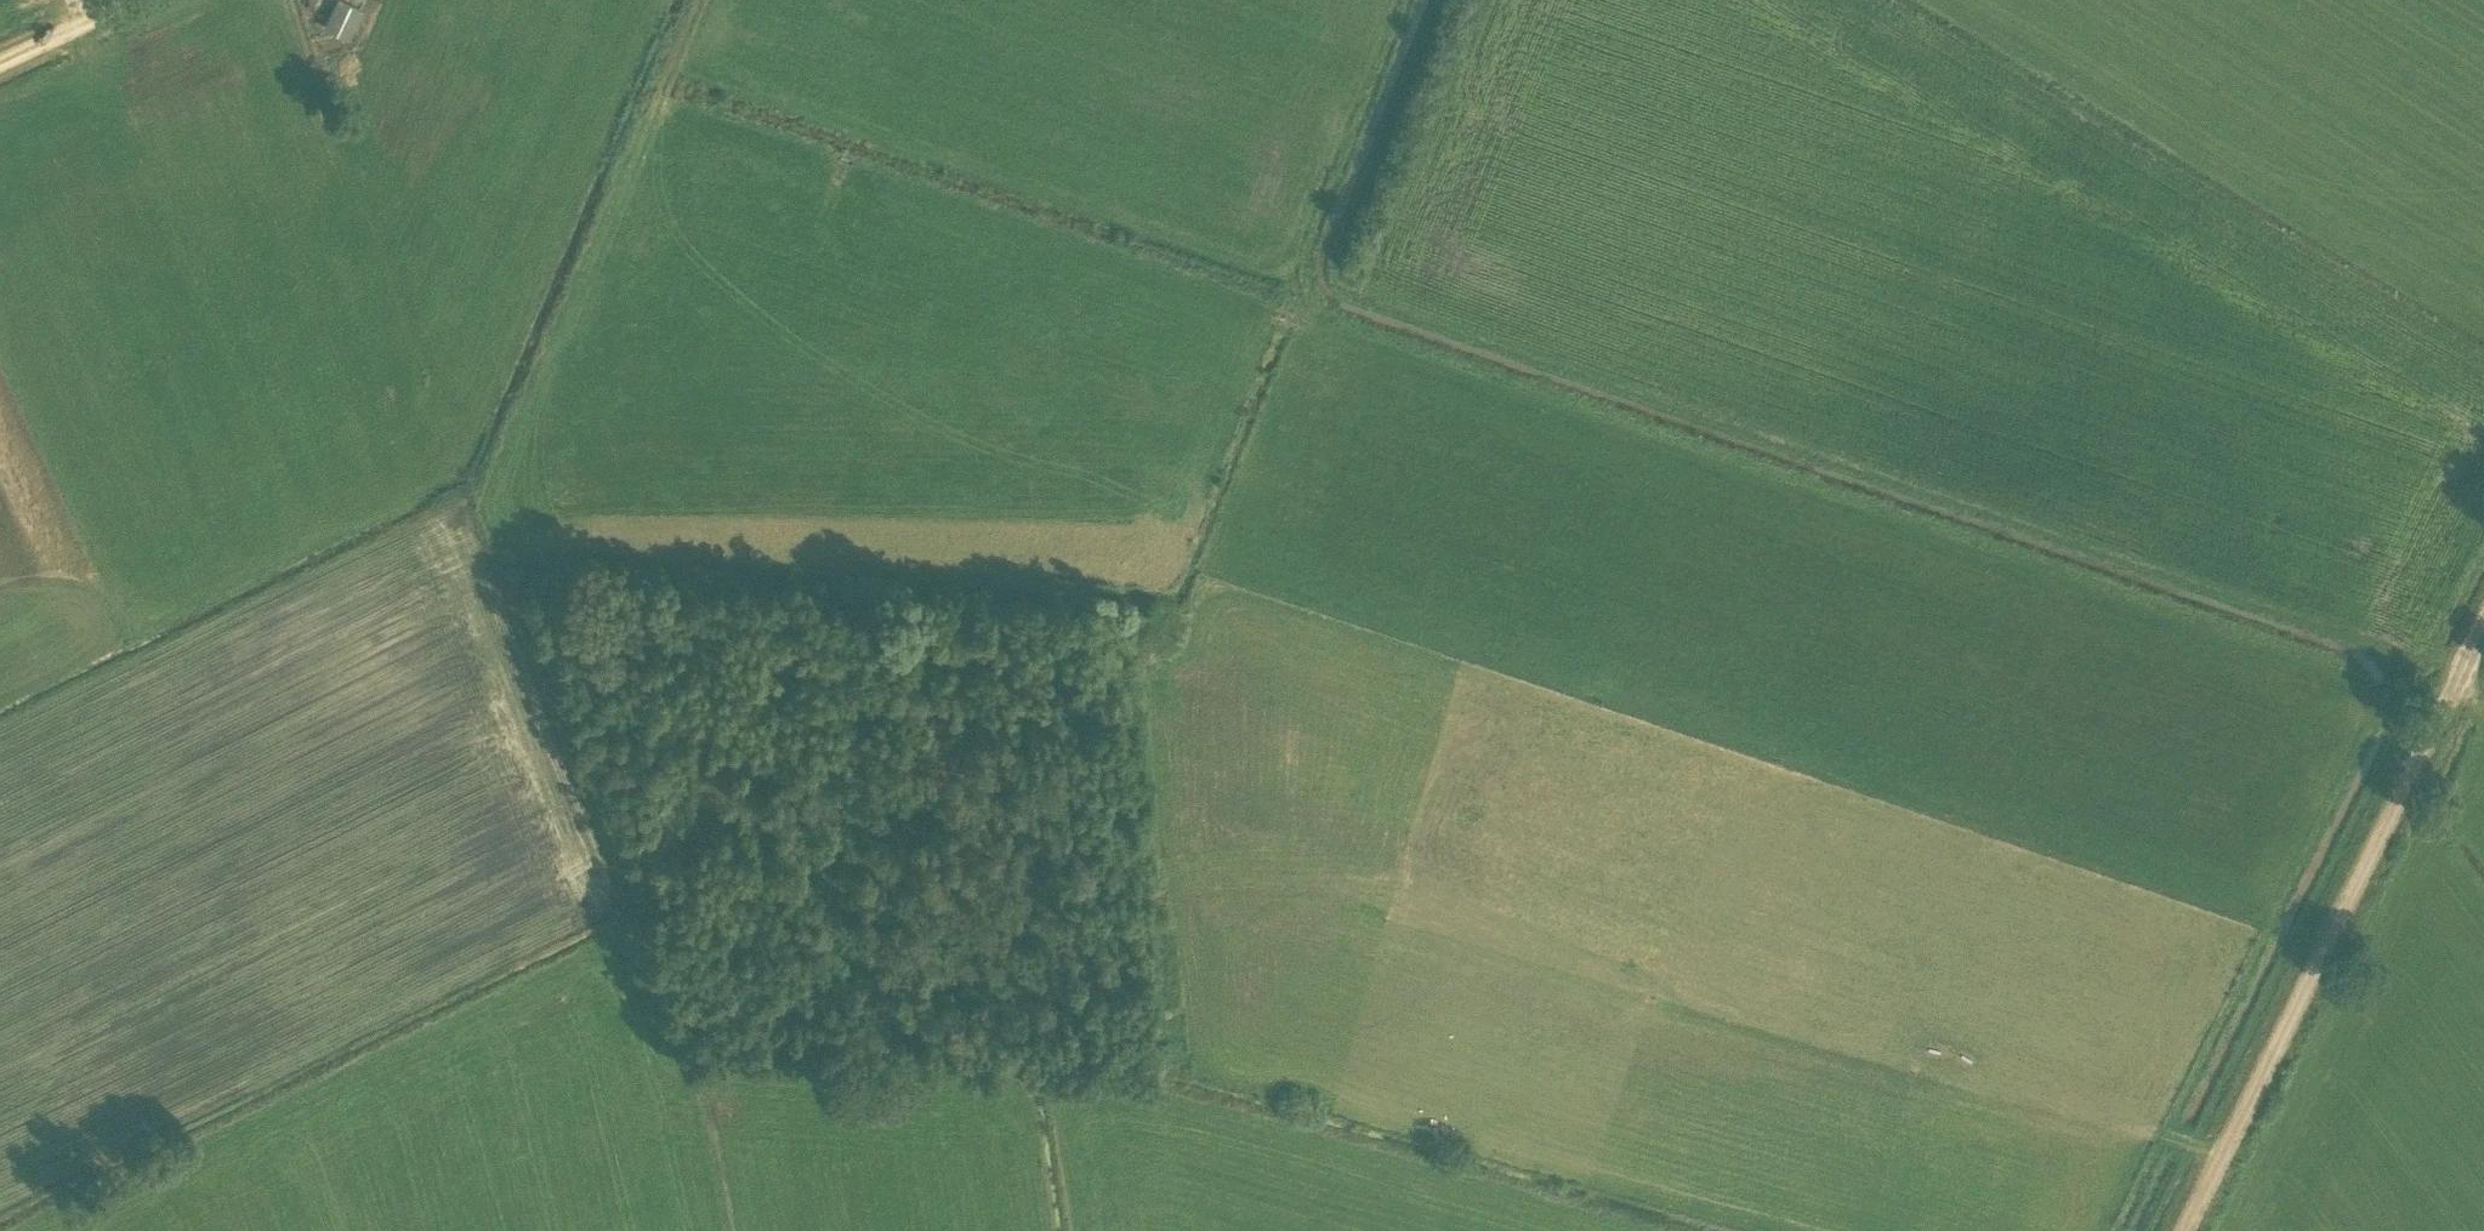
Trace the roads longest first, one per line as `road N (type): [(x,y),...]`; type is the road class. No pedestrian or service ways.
road 1 (track): [(2180,1230),(2483,624)]
road 2 (track): [(0,67),(140,0)]

